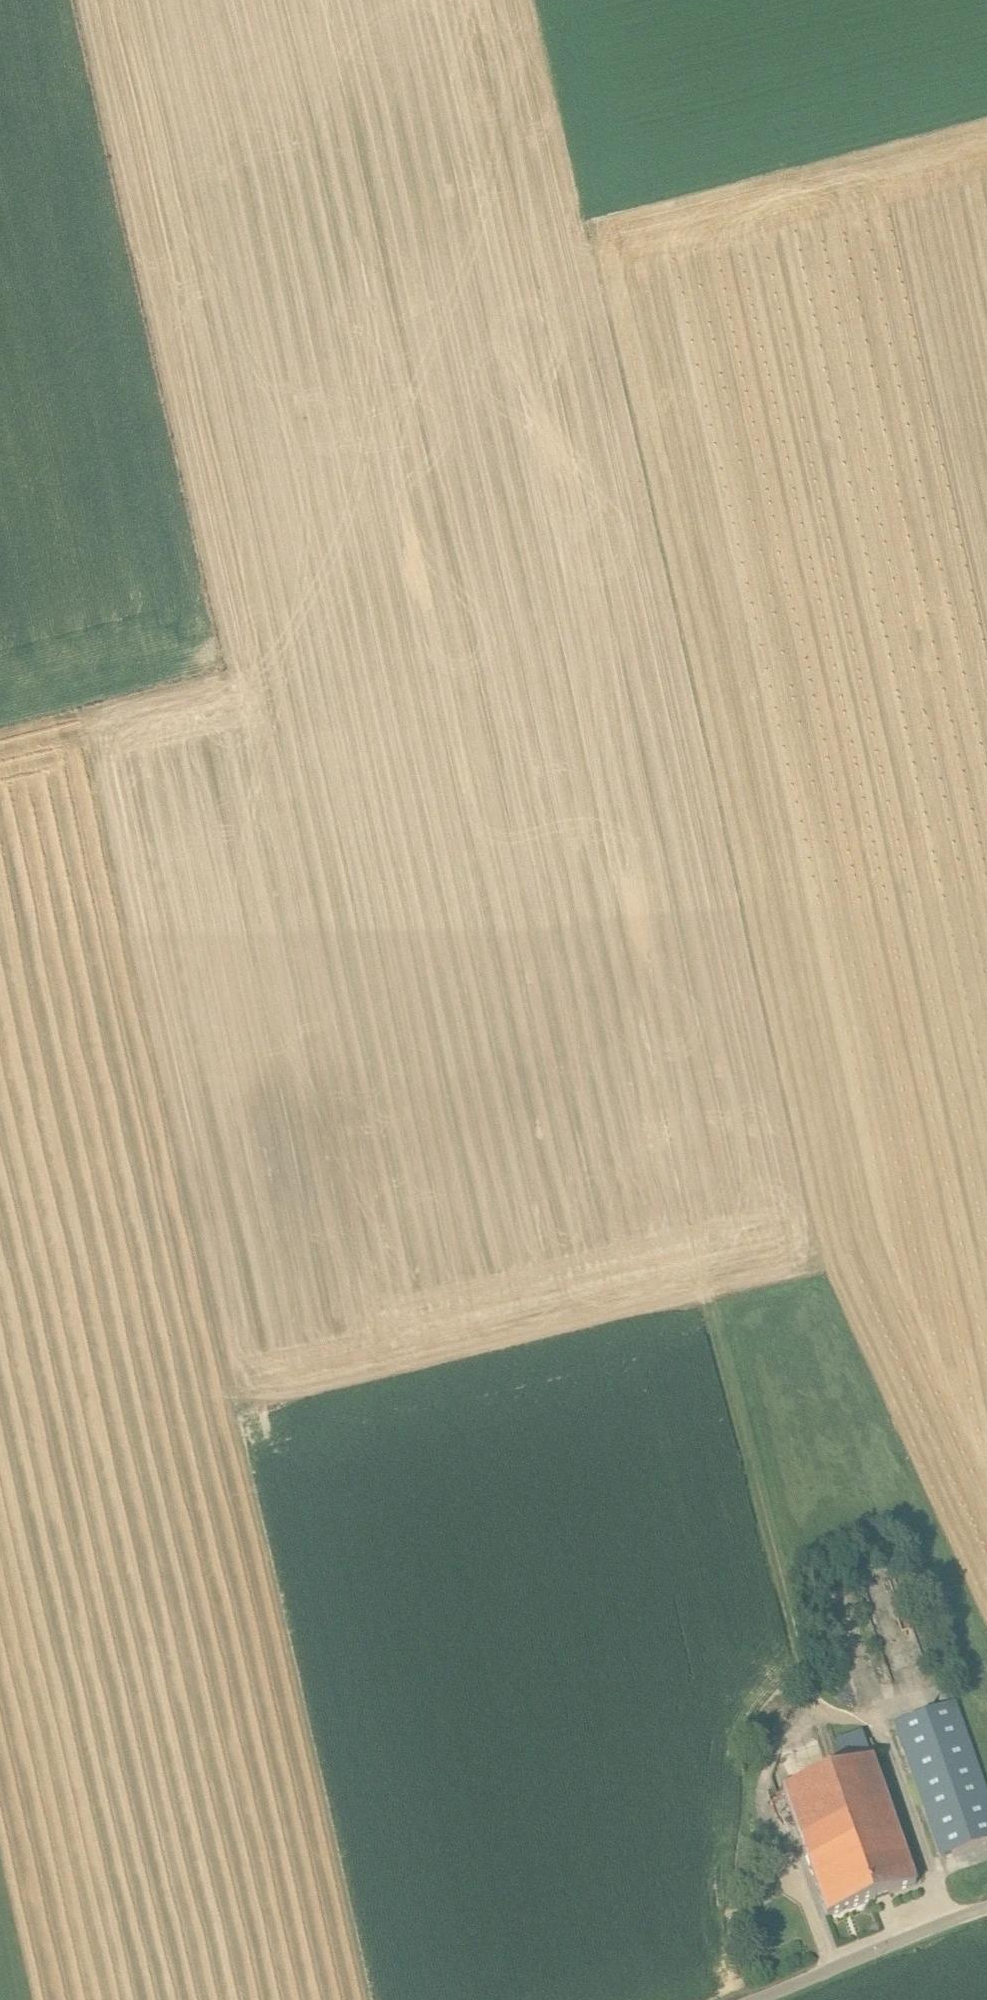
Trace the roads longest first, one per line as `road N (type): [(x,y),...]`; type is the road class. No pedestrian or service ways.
road 1 (unclassified): [(749,1999),(986,1906)]

